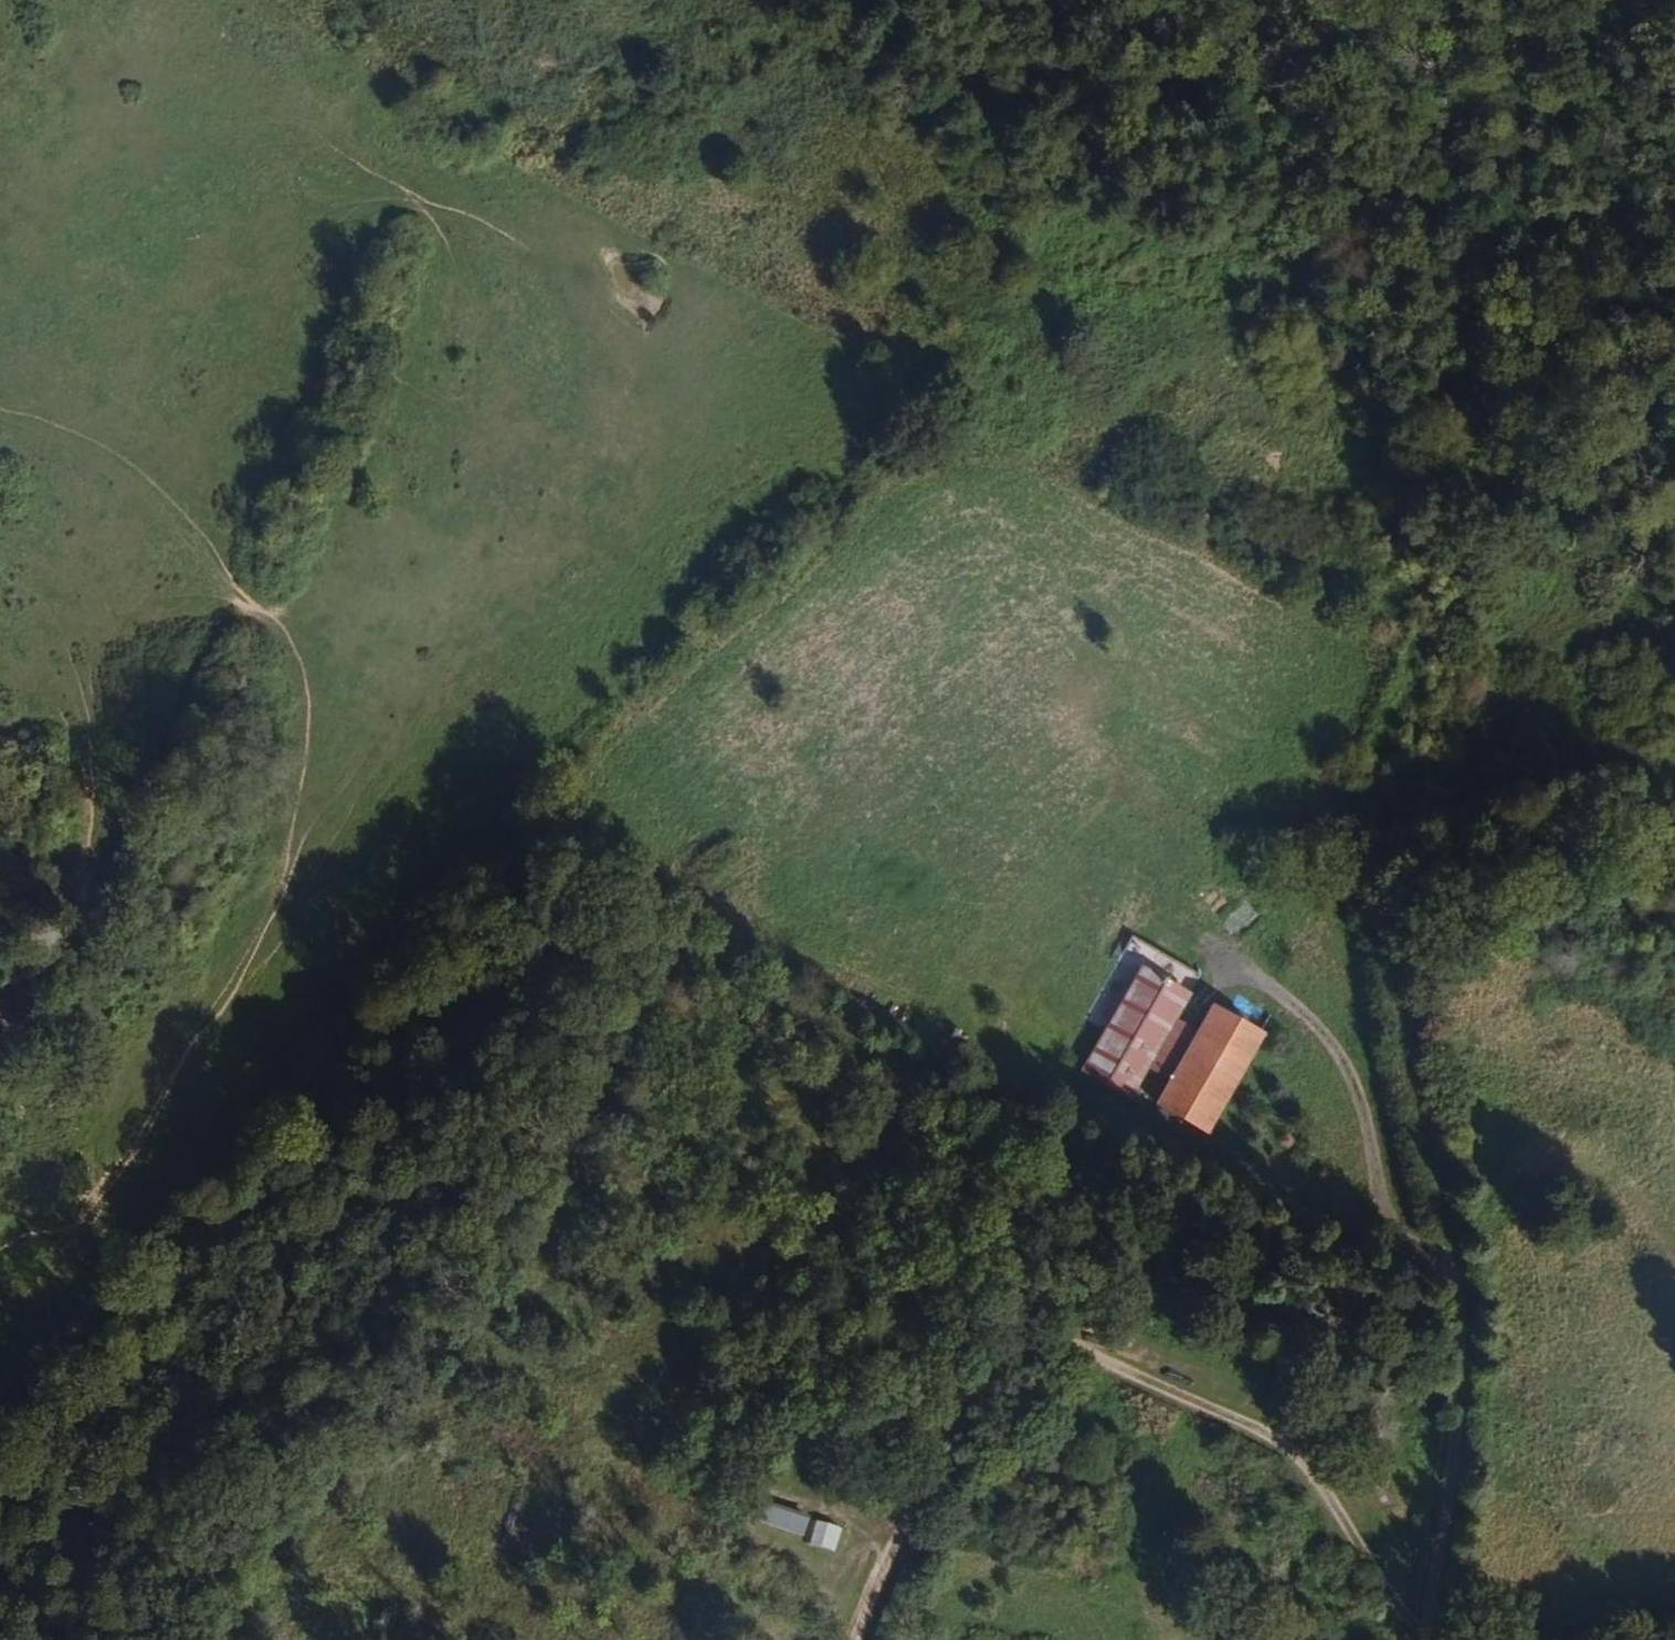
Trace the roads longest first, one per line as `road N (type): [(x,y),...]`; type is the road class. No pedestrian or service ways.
road 1 (track): [(1674,248),(1588,218),(1484,228),(1381,196),(1217,101),(1105,0)]
road 2 (track): [(1445,1207),(1453,1349),(1431,1639)]

